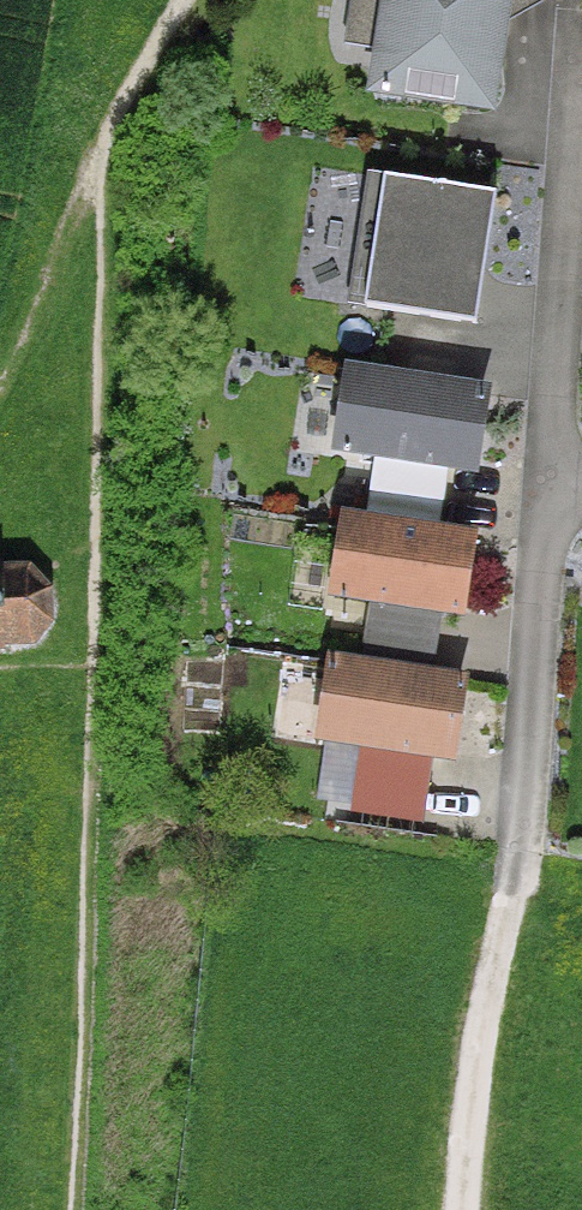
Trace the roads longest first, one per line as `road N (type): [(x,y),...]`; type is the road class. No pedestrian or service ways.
road 1 (residential): [(577,31),(550,482)]
road 2 (track): [(187,0),(93,163),(0,388)]
road 3 (residential): [(550,482),(513,885)]
road 4 (track): [(513,885),(490,979),(469,1209)]

